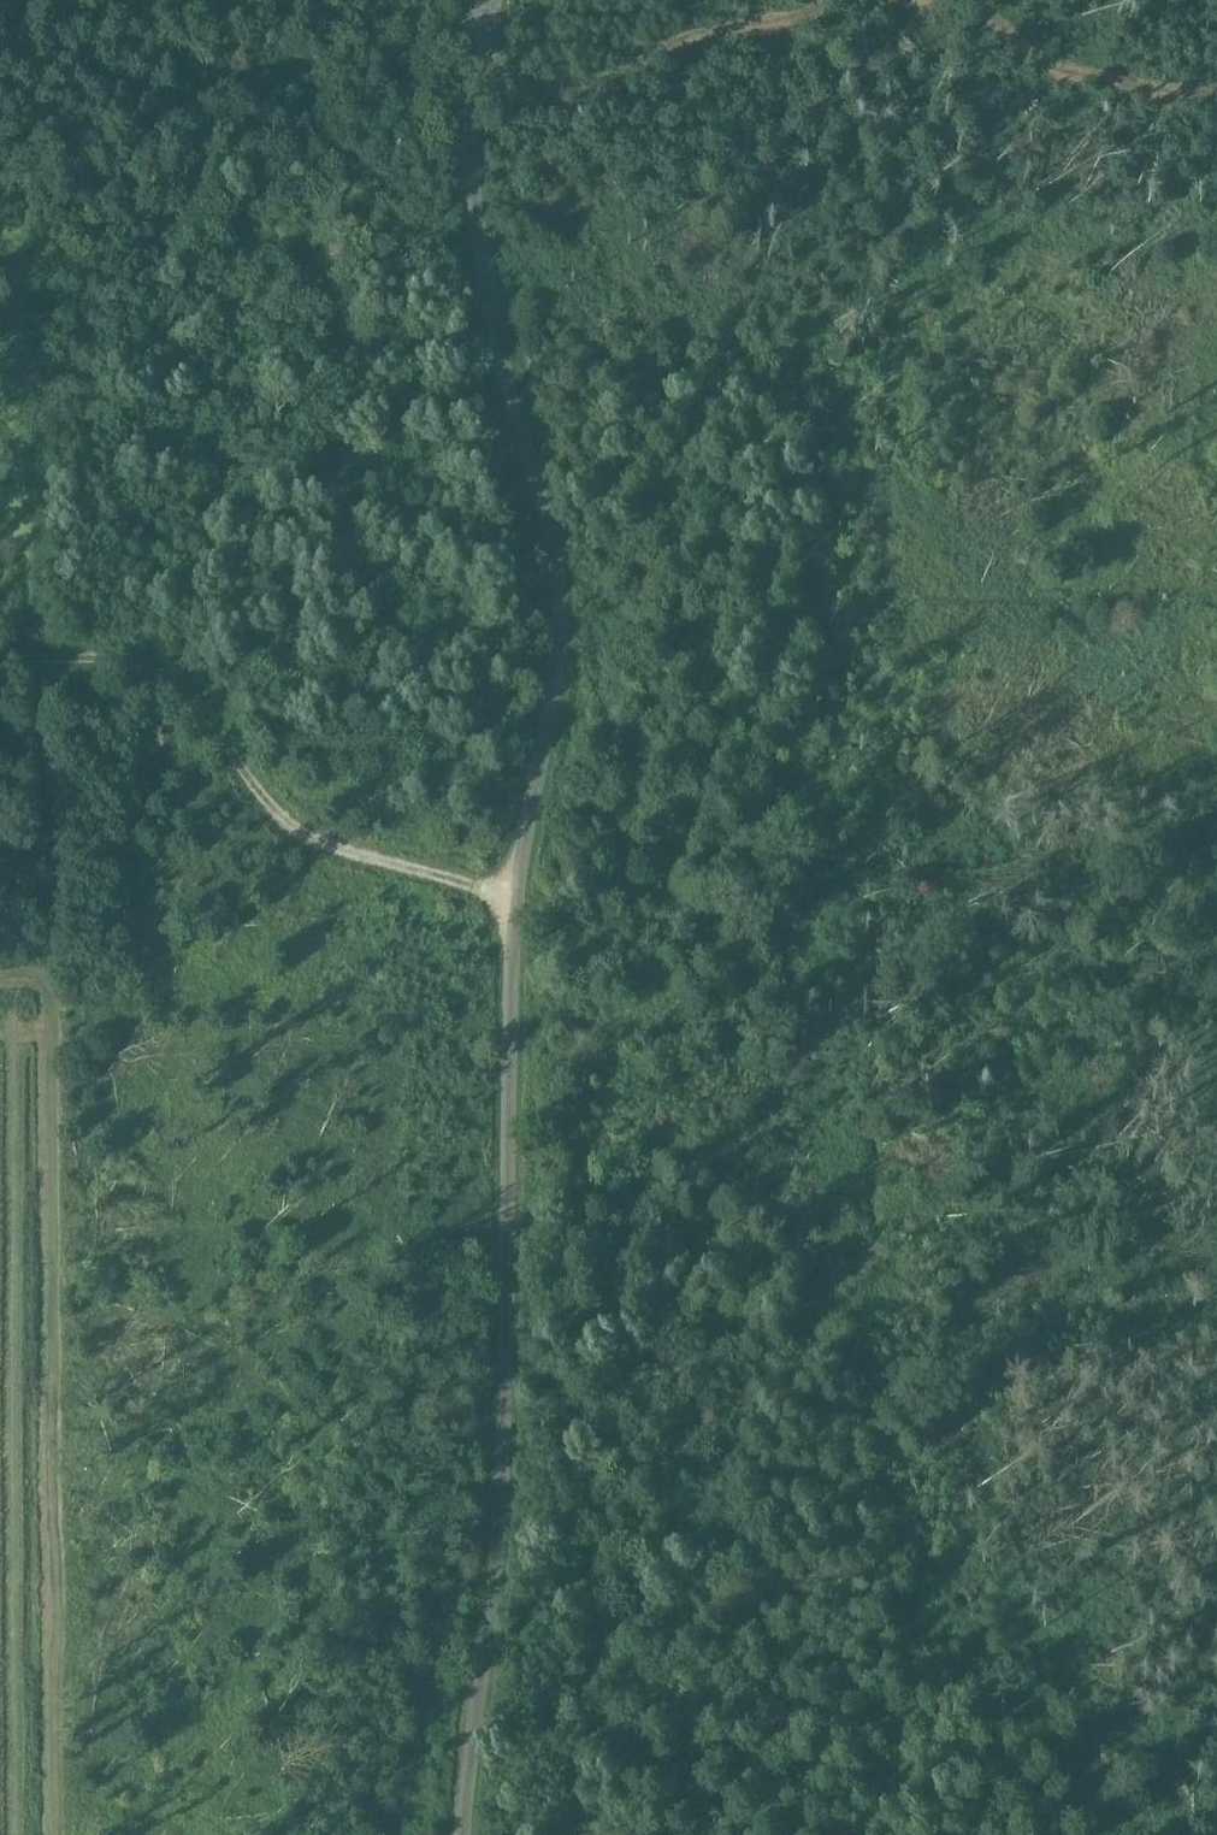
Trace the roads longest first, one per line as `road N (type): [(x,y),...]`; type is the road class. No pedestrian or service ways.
road 1 (unclassified): [(462,1834),(501,1436),(512,927),(560,614),(554,549),(497,354),(479,247),(465,135),(464,0)]
road 2 (track): [(46,1834),(53,877),(39,694),(57,654)]
road 3 (track): [(0,655),(104,654),(147,664),(199,701),(253,786),(297,827),(369,858),(514,900)]

